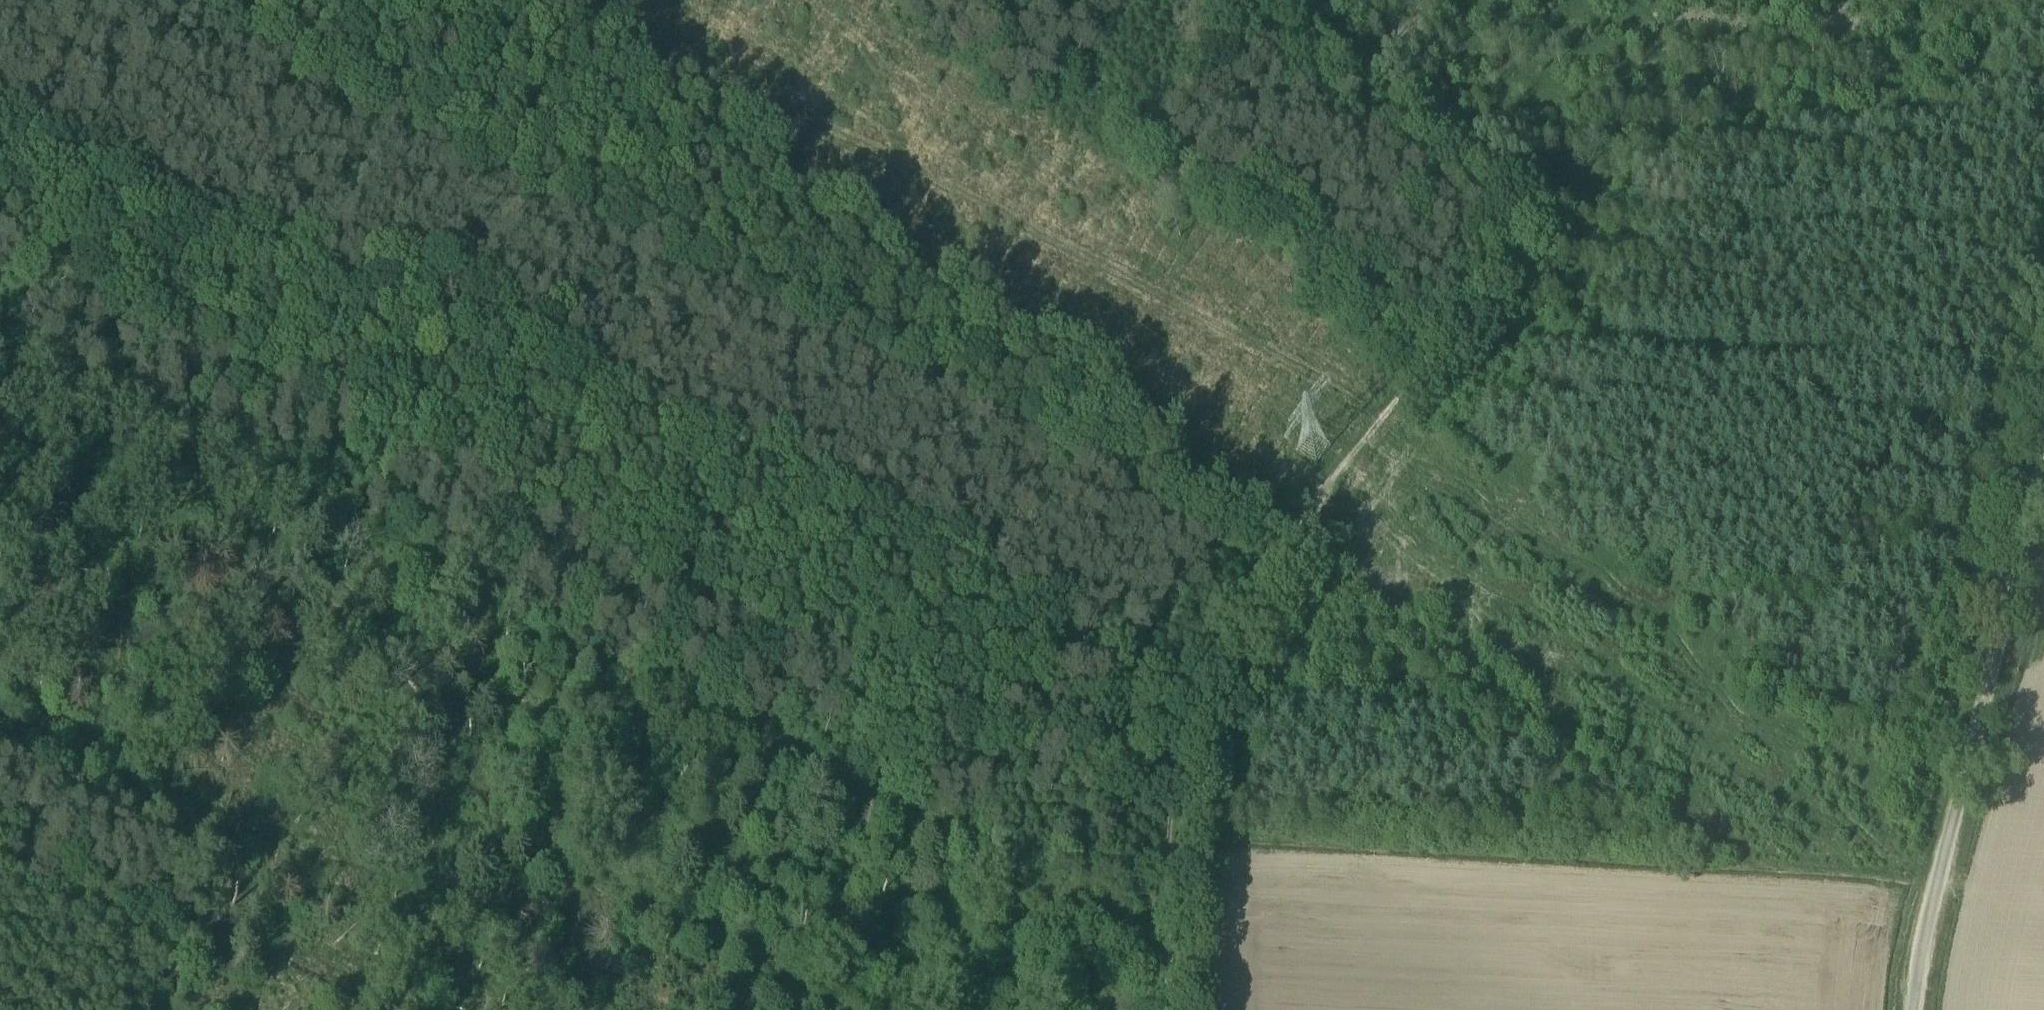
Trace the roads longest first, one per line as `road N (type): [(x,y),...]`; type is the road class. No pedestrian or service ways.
road 1 (track): [(1242,0),(1258,25),(1513,226),(1518,244),(1279,576),(1206,700),(1180,802),(1176,1009)]
road 2 (unclassified): [(2043,458),(1920,932),(1913,1009)]

